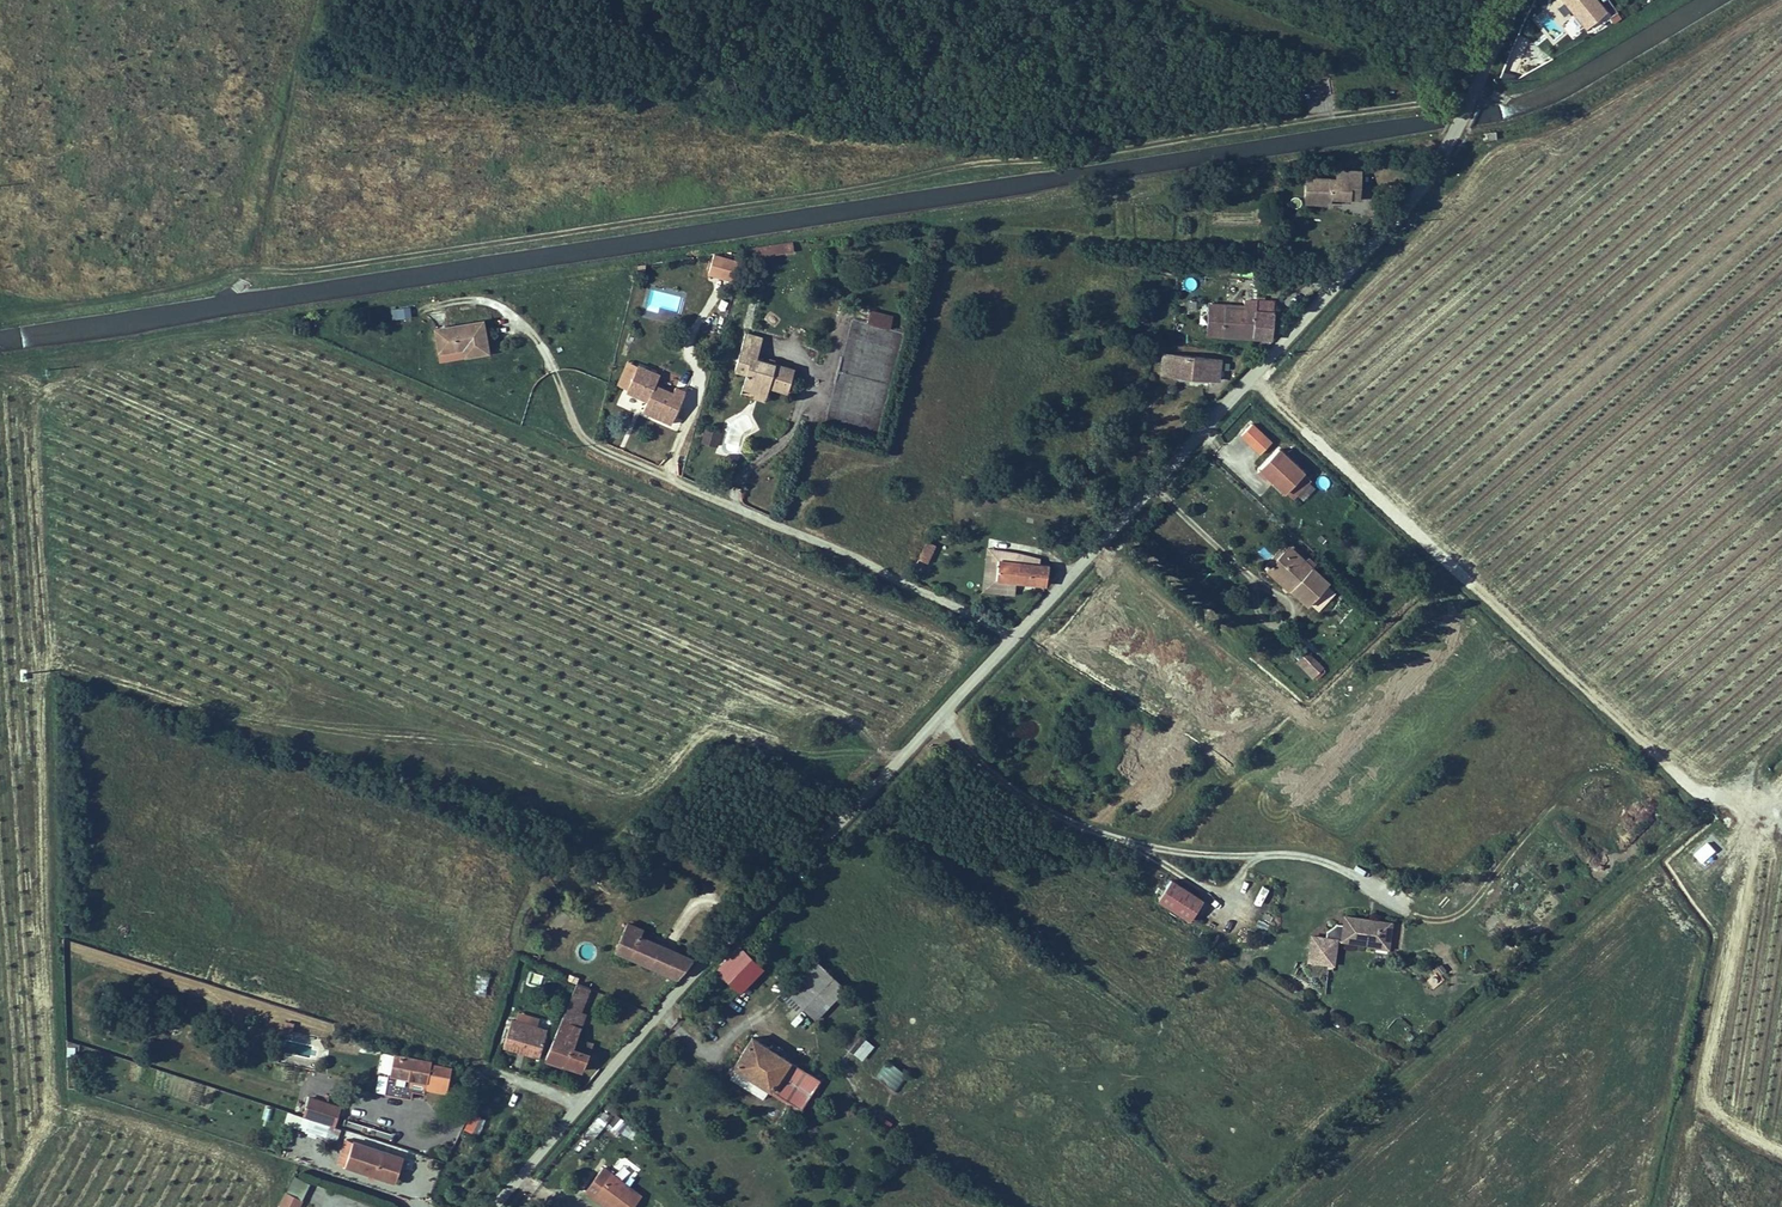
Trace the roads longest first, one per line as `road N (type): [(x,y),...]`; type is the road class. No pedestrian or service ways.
road 1 (track): [(316,0),(258,246),(261,267),(284,273),(1420,105),(1474,87)]
road 2 (residential): [(1518,0),(1450,139),(1398,215),(1015,633)]
road 3 (track): [(1256,1206),(1781,745)]
road 4 (residential): [(449,303),(478,302),(521,321),(539,339),(590,443),(1015,633)]
road 5 (residential): [(944,709),(491,1206)]
road 6 (residential): [(944,709),(963,743),(1004,786),(1063,819),(1158,851),(1322,862)]

